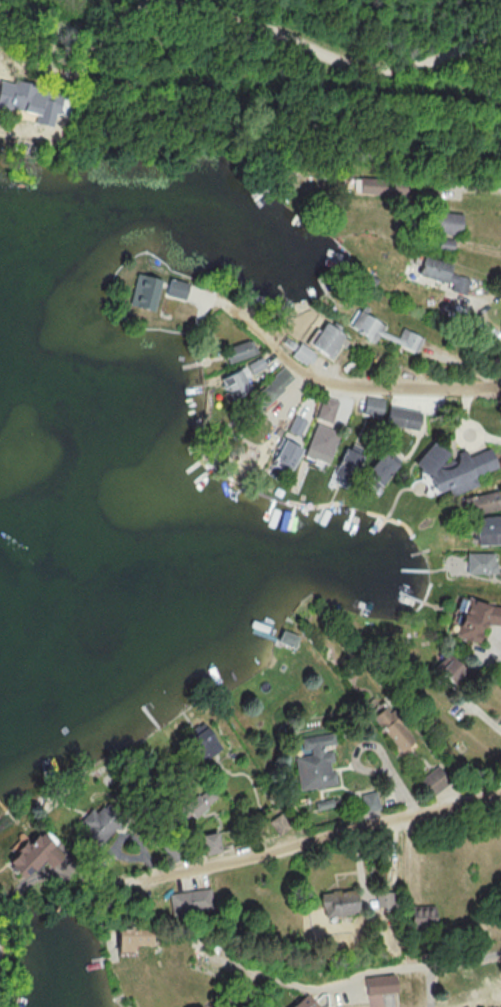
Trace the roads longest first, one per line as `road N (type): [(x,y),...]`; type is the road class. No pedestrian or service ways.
road 1 (residential): [(500,794),(154,876),(112,882),(35,875),(0,907)]
road 2 (residential): [(500,383),(317,379),(214,297)]
road 3 (residential): [(500,952),(363,972),(318,987),(206,946)]

